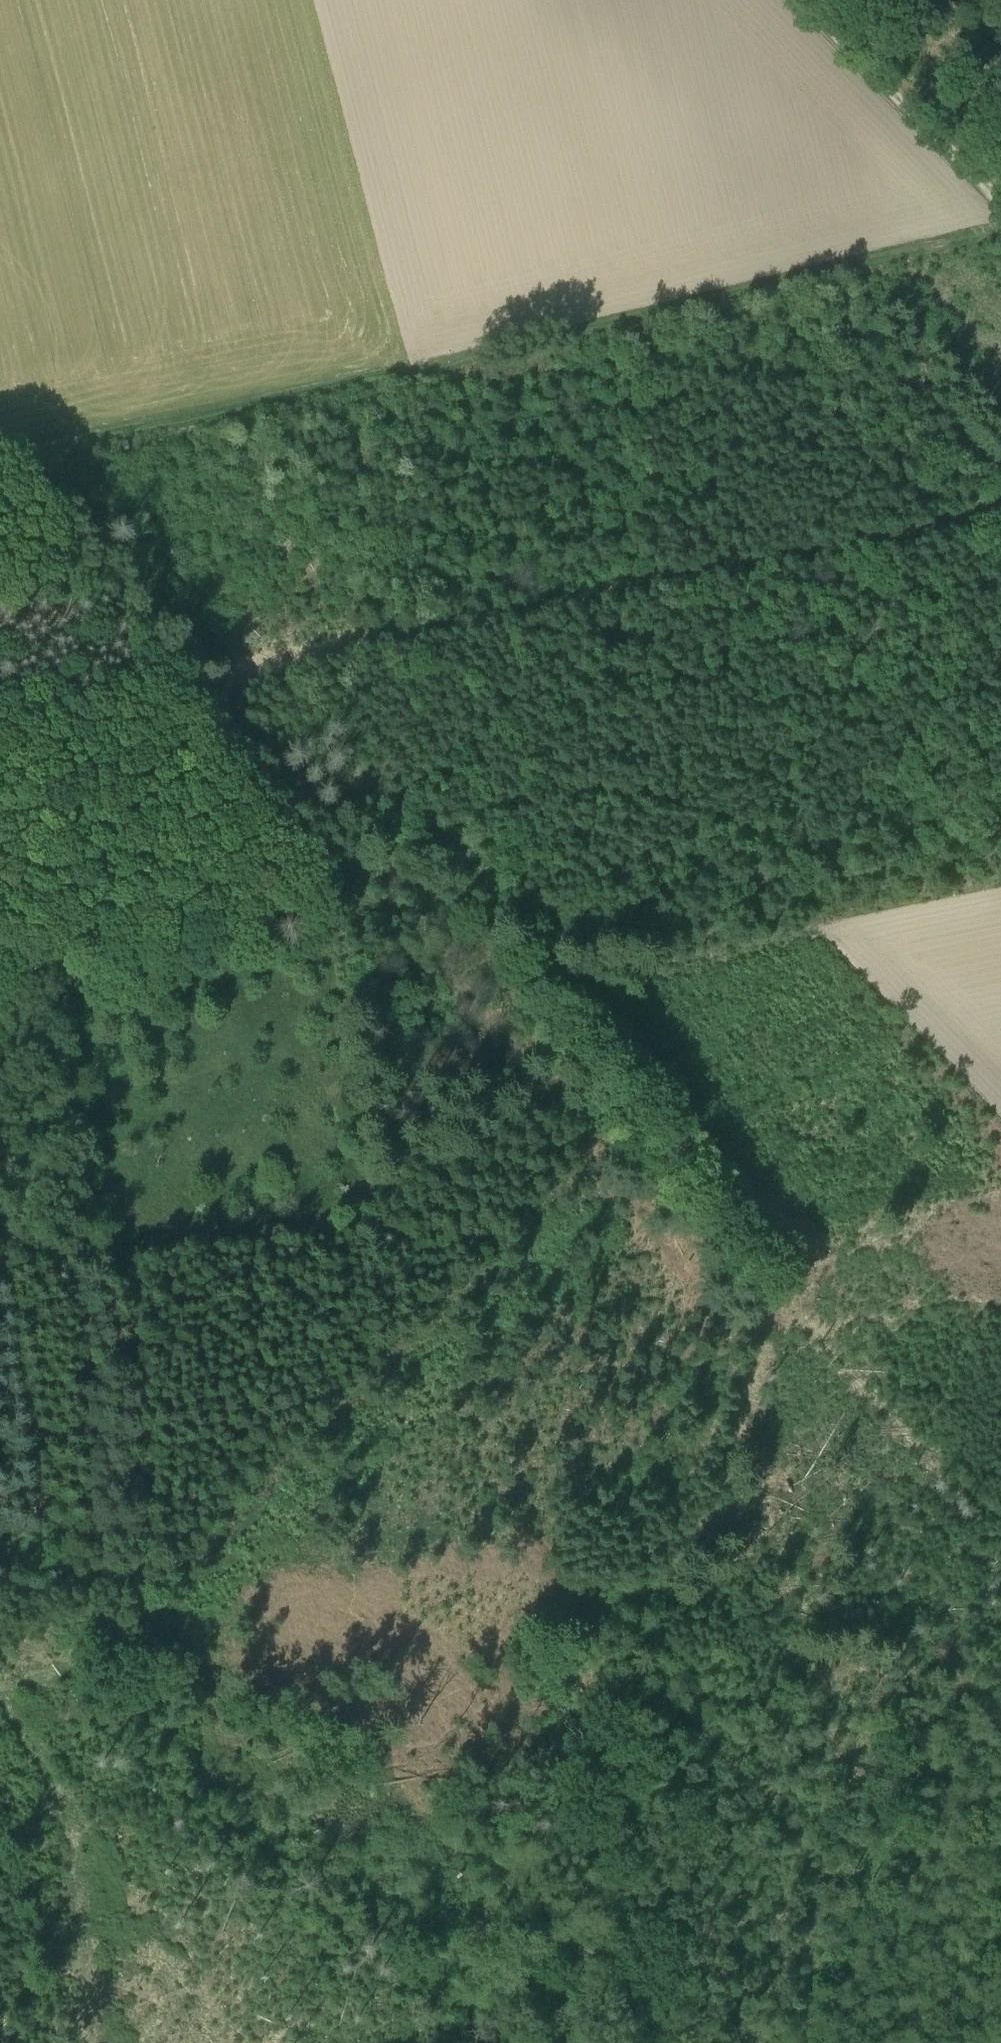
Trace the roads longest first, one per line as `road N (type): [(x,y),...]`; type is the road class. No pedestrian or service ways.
road 1 (track): [(0,462),(1000,226)]
road 2 (track): [(797,0),(1000,215)]

